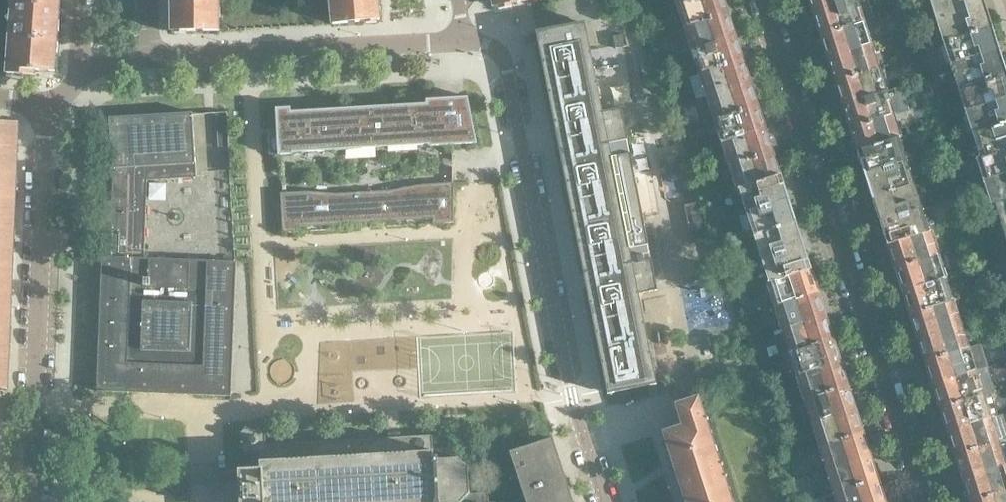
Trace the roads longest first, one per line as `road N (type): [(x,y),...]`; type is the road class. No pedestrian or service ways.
road 1 (residential): [(762,0),(923,501)]
road 2 (residential): [(604,501),(574,409),(507,71),(495,51),(463,42)]
road 3 (residential): [(30,501),(54,105)]
road 4 (residential): [(156,66),(463,42)]

